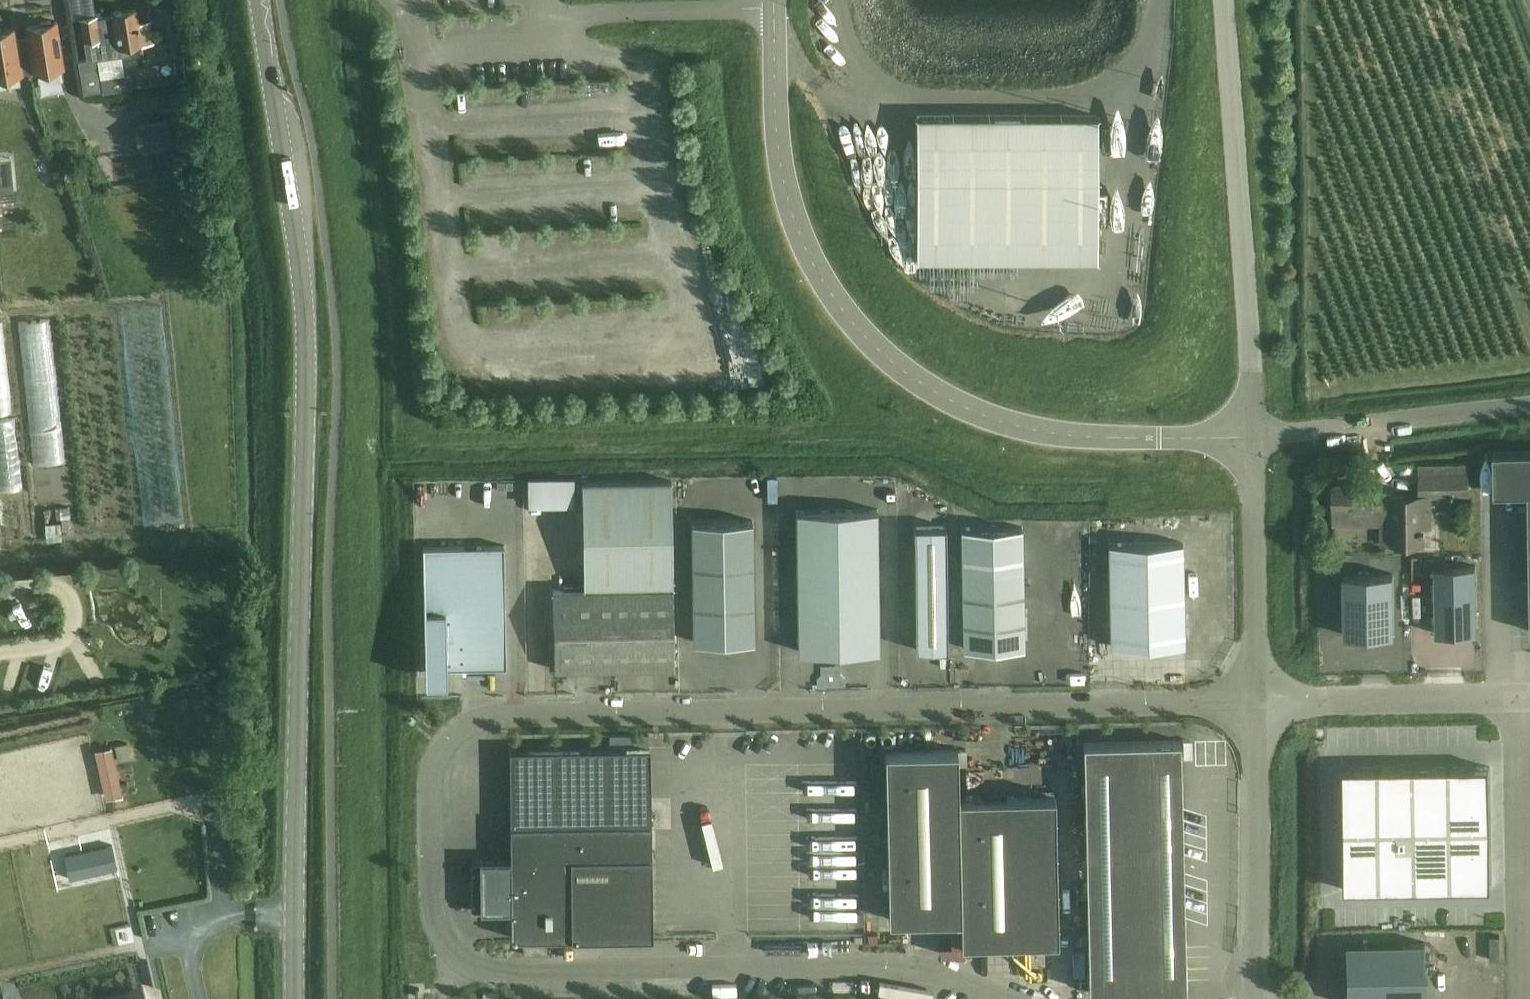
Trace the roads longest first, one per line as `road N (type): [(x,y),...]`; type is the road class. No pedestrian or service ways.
road 1 (residential): [(1004,998),(946,977),(883,969),(480,967),(448,949),(433,916),(432,766),(462,726),(516,712),(1257,698)]
road 2 (secondary): [(297,998),(305,313),(260,0)]
road 3 (residential): [(1158,437),(1082,435),(998,421),(914,378),(847,315),(801,237),(782,175),(774,8)]
road 4 (unclassified): [(1251,436),(1224,0)]
road 5 (unclassified): [(1521,998),(1518,695)]
road 6 (unclassified): [(1250,998),(1260,944),(1257,698)]
road 7 (unclassified): [(1251,436),(1529,401)]
road 8 (unclassified): [(1257,698),(1251,436)]
road 9 (unclassified): [(1257,698),(1518,695)]
road 10 (unclassified): [(543,0),(553,11),(774,8)]

